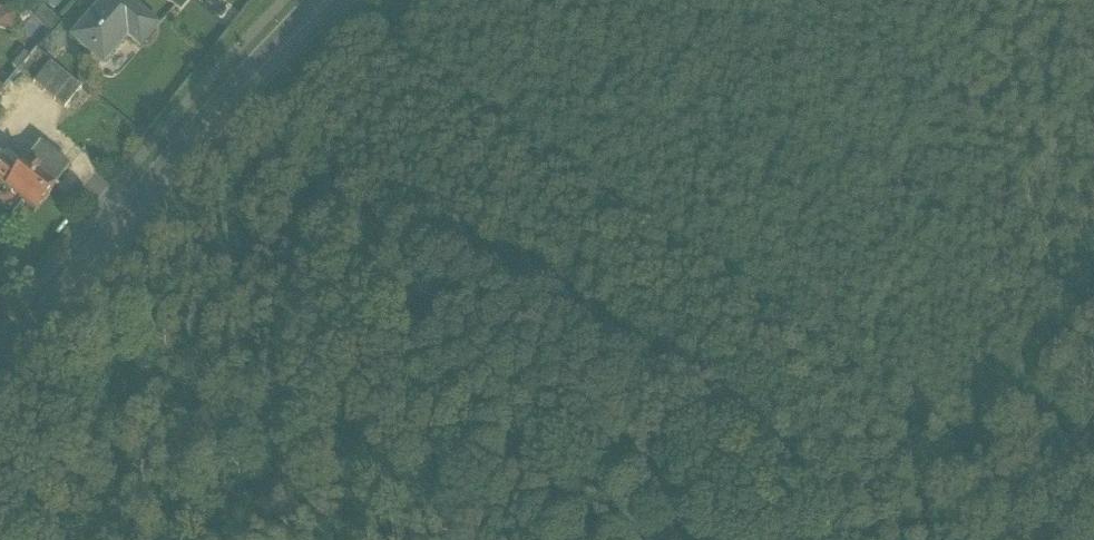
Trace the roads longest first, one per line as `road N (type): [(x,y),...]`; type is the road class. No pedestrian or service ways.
road 1 (primary): [(0,384),(225,108),(324,0)]

